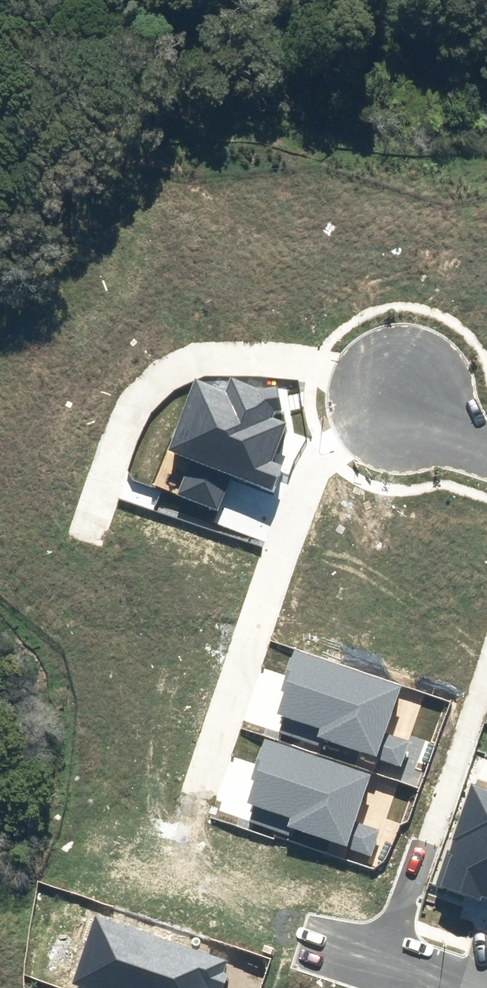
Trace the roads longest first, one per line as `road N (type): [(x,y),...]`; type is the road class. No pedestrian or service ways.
road 1 (residential): [(400,405),(334,432),(317,457),(208,777)]
road 2 (residential): [(400,405),(310,351),(188,354),(141,391),(98,514)]
road 3 (residential): [(486,984),(322,932)]

